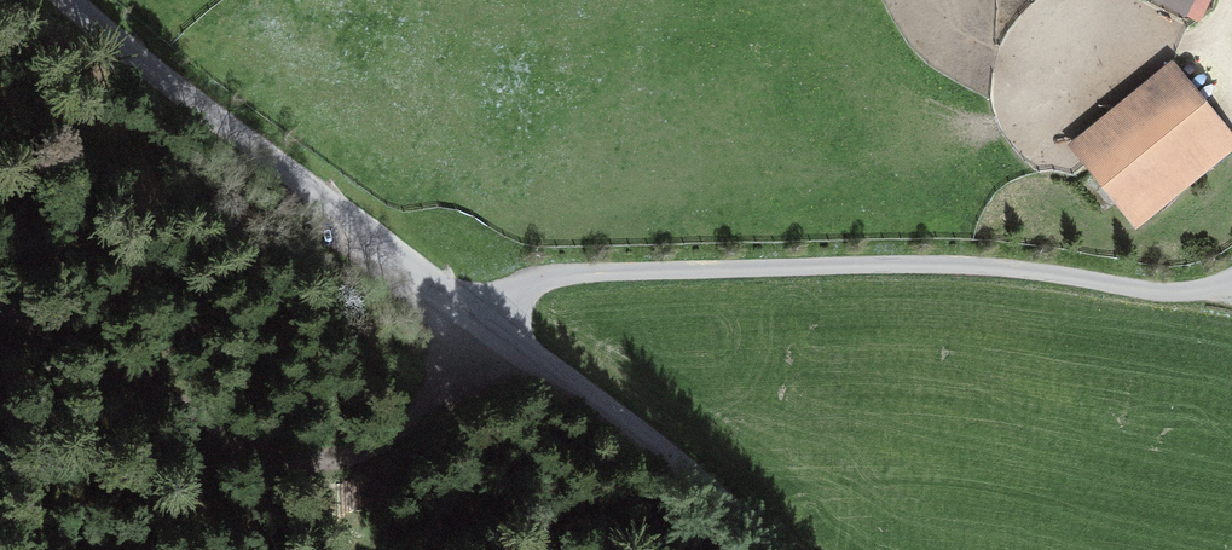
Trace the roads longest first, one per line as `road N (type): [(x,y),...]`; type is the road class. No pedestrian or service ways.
road 1 (track): [(0,333),(282,457),(329,462),(371,453),(416,422),(477,314),(555,277),(907,265),(1023,270),(1171,292),(1231,279)]
road 2 (unclassified): [(71,0),(139,71),(637,429),(772,549)]

